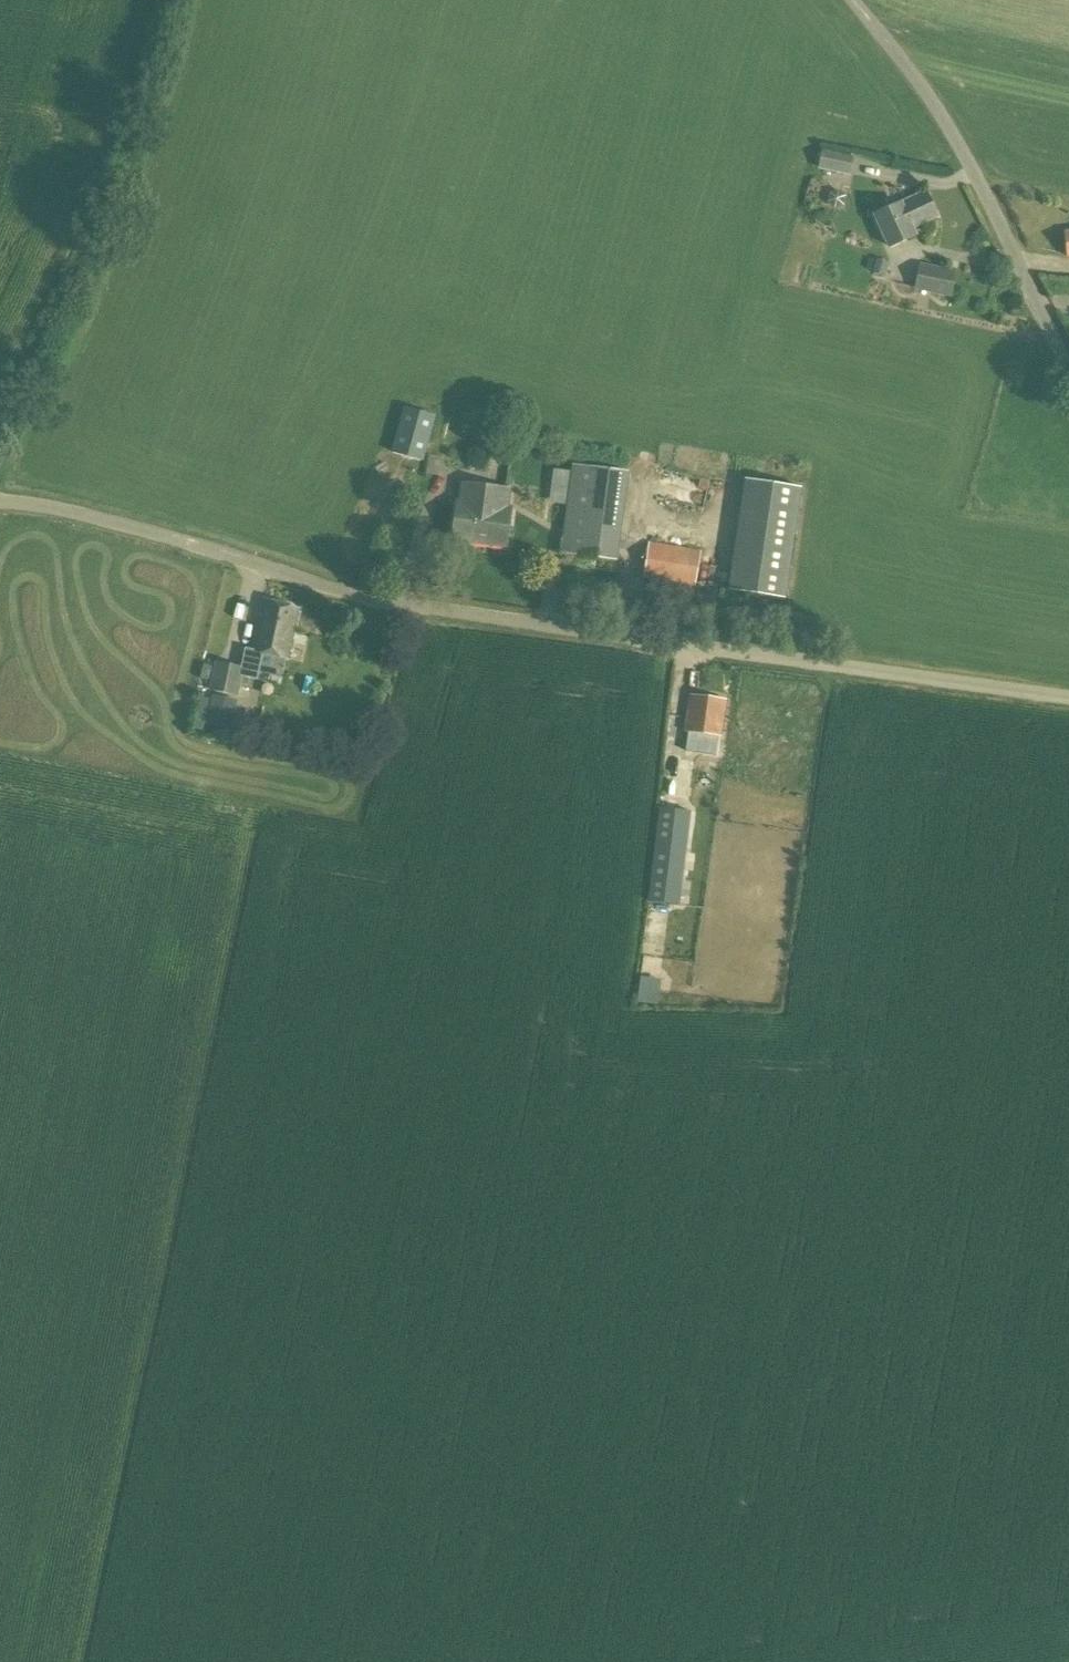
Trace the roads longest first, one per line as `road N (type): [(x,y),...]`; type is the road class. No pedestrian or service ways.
road 1 (unclassified): [(1068,702),(352,600),(144,533),(0,506)]
road 2 (unclassified): [(844,0),(921,98),(983,196),(1068,372)]

